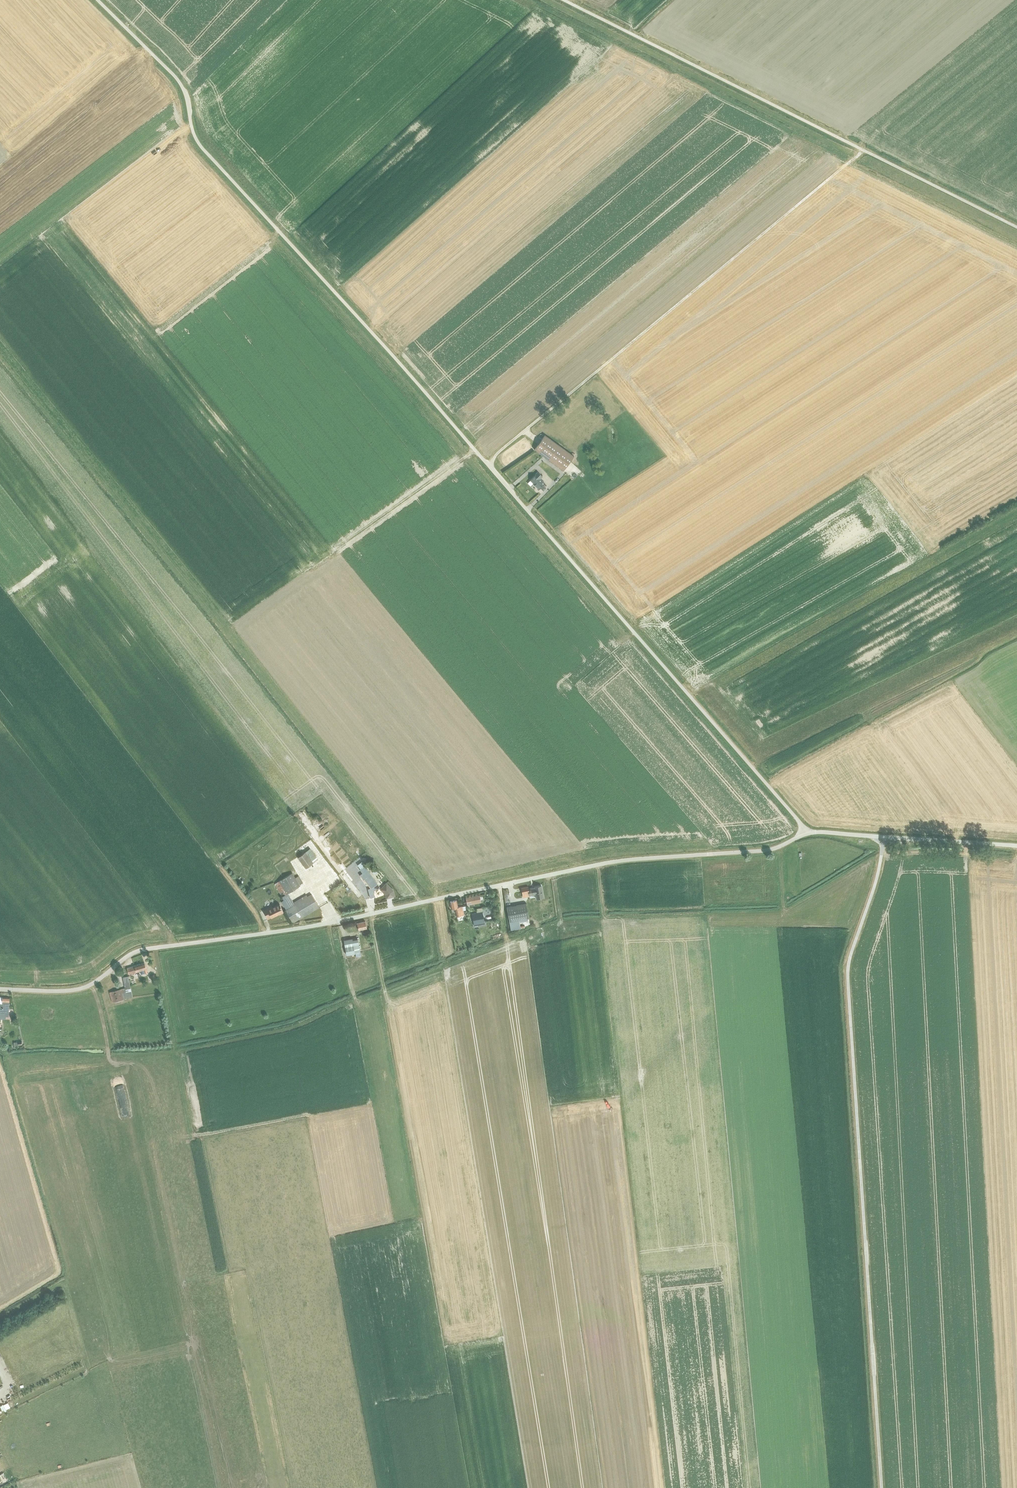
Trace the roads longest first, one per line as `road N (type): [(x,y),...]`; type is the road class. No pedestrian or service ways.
road 1 (unclassified): [(806,833),(200,146),(180,83),(100,0)]
road 2 (unclassified): [(0,990),(80,990),(154,949),(336,922),(602,864),(762,852),(806,833)]
road 3 (unclassified): [(884,837),(848,977),(882,1487)]
road 4 (unclassified): [(1016,226),(566,0)]
road 5 (track): [(864,149),(486,462)]
road 6 (residential): [(884,837),(1016,846)]

